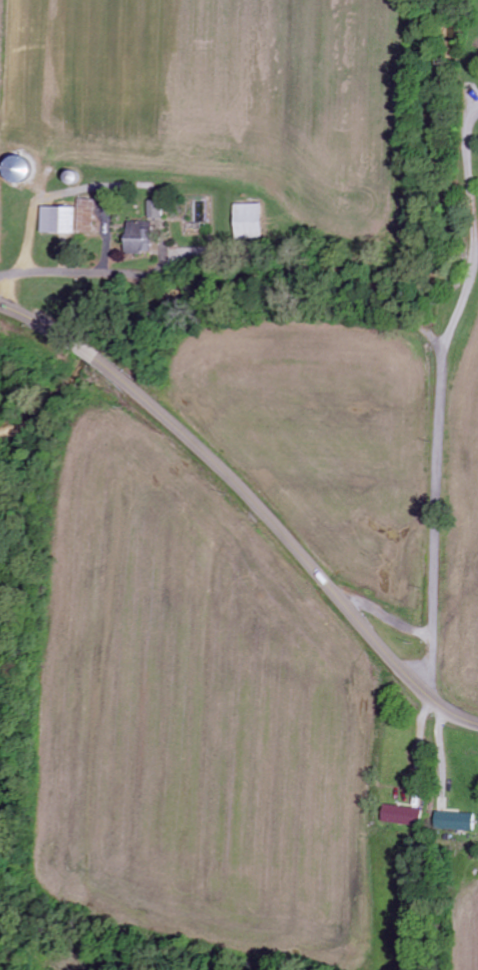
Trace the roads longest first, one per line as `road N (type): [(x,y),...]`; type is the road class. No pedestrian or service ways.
road 1 (secondary): [(477,723),(416,685),(288,539),(141,395),(82,349),(0,305)]
road 2 (residential): [(448,710),(444,369),(432,336)]

